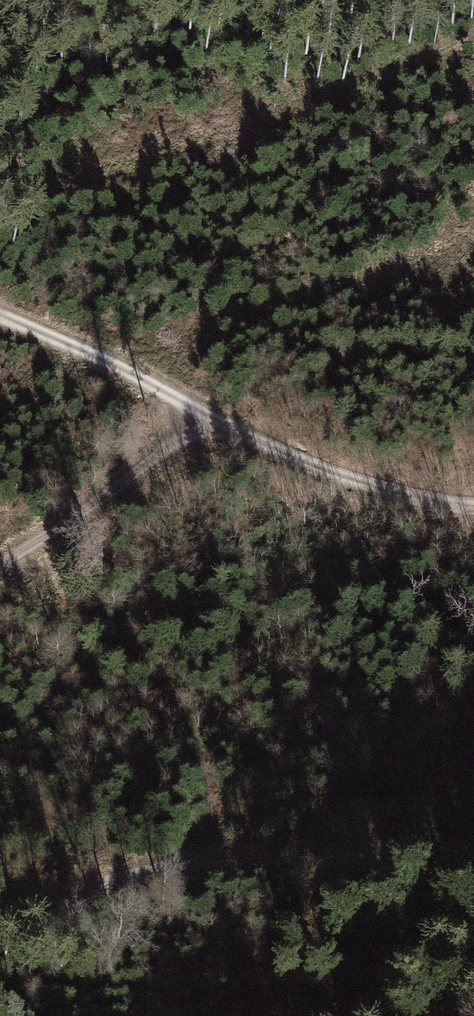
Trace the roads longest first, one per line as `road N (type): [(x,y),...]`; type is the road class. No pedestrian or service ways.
road 1 (track): [(0,311),(162,392),(193,421),(384,489),(473,508)]
road 2 (track): [(0,926),(115,882),(270,856),(473,859)]
road 3 (track): [(0,565),(162,453),(193,421)]

